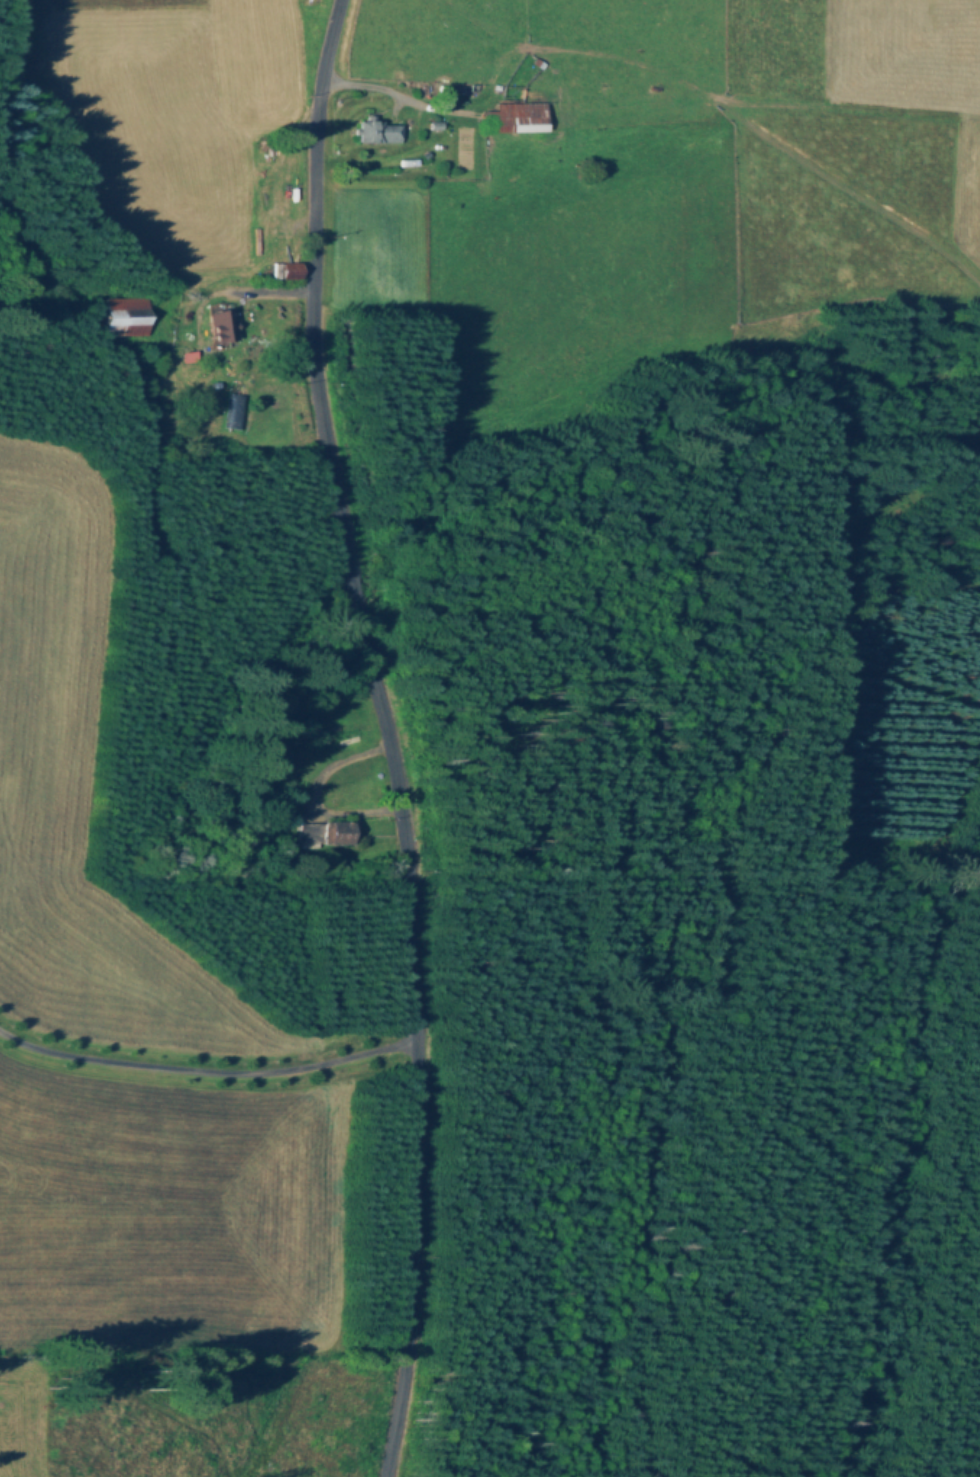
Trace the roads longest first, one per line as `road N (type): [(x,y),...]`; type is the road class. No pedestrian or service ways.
road 1 (tertiary): [(402,1476),(412,966),(391,774),(316,402),(309,254),(316,91),(333,0)]

